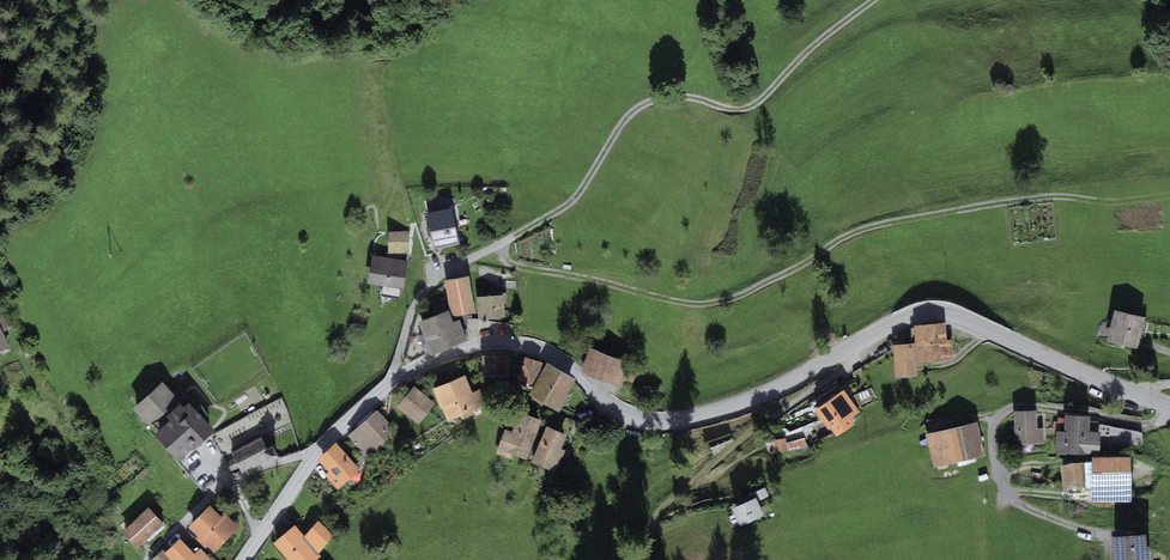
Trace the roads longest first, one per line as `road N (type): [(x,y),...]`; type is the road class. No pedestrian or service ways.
road 1 (track): [(872,0),(746,108),(655,98),(566,205),(496,245),(505,261),(697,304),(728,301),(874,228),(1011,202),(1169,195)]
road 2 (tertiary): [(393,380),(465,348),(526,344),(631,411),(685,416),(754,396),(903,317),(939,310),(1169,404)]
road 3 (track): [(858,344),(851,360),(660,508),(625,559)]
road 4 (tertiary): [(245,559),(316,453),(393,380)]
road 5 (residential): [(496,245),(425,291),(393,380)]

